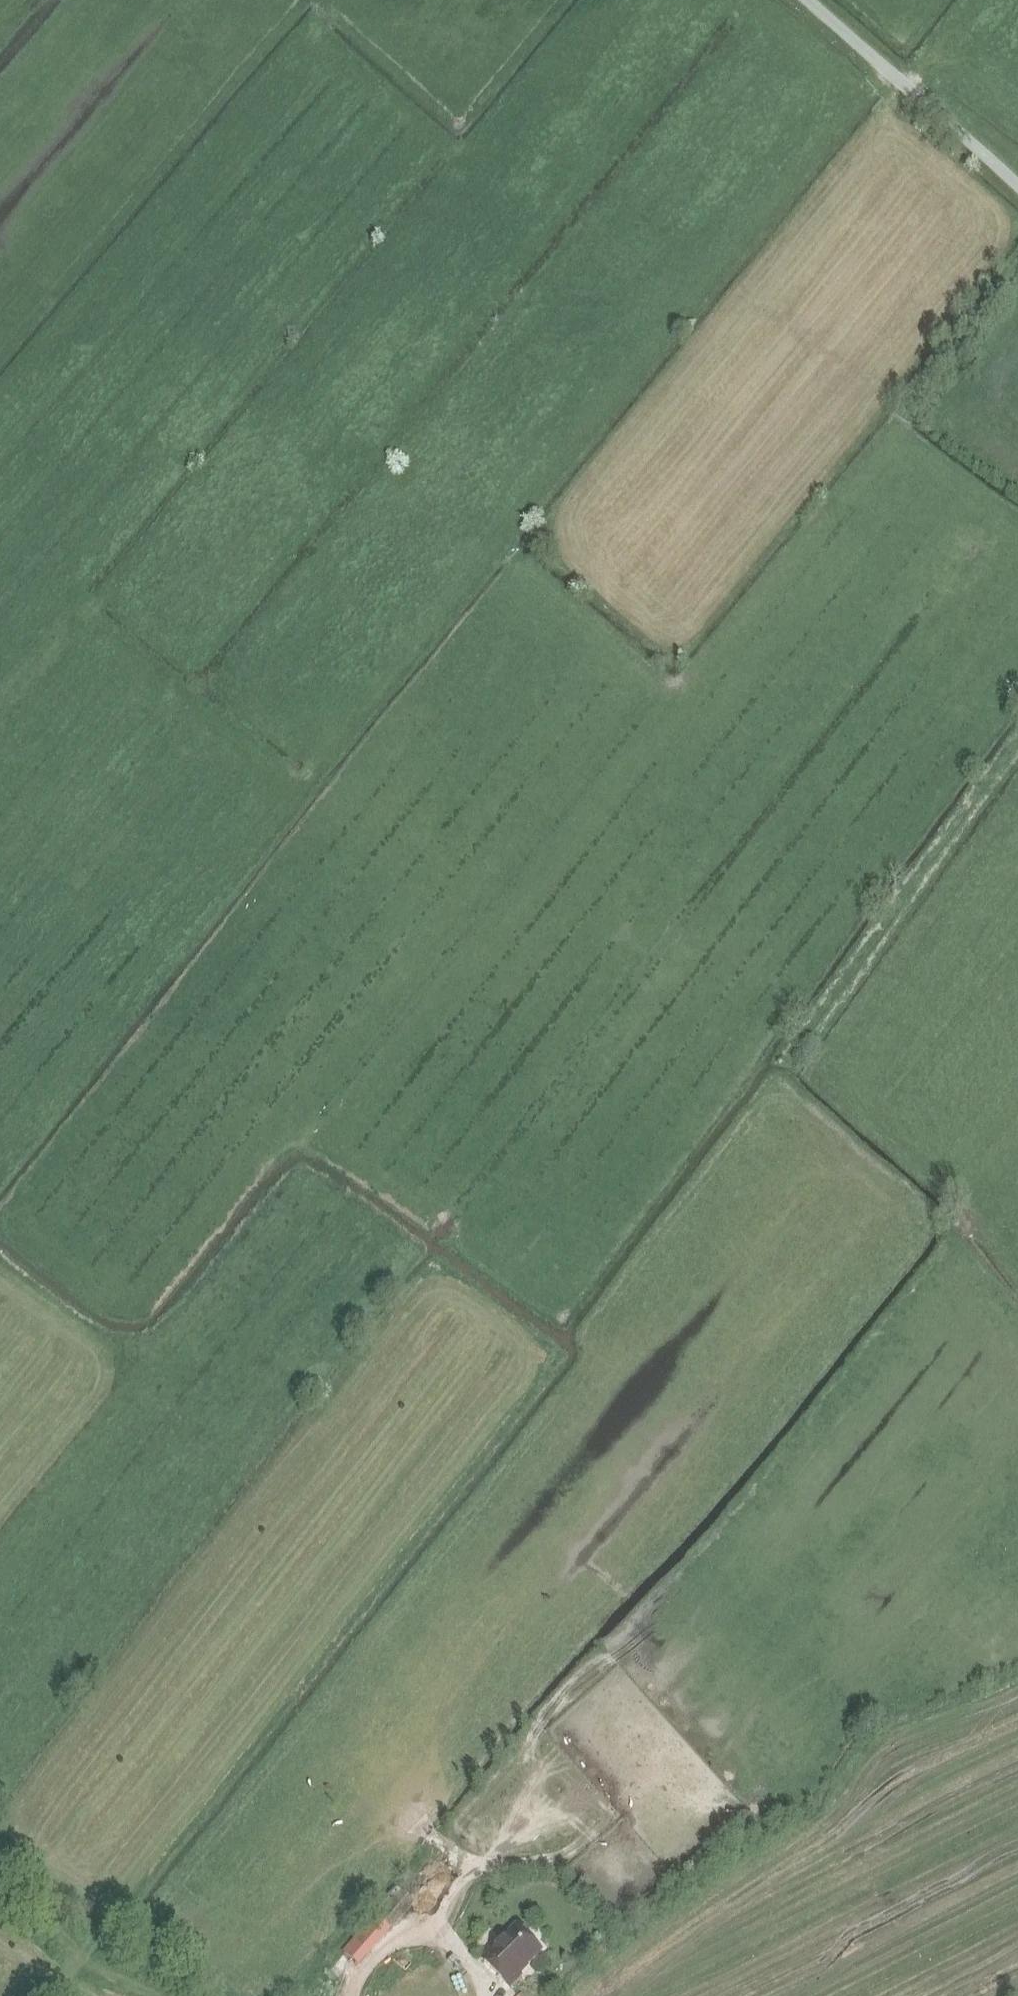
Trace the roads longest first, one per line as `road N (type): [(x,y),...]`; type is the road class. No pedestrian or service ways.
road 1 (unclassified): [(1017,171),(820,0)]
road 2 (track): [(156,1995),(72,1945),(0,1886)]

